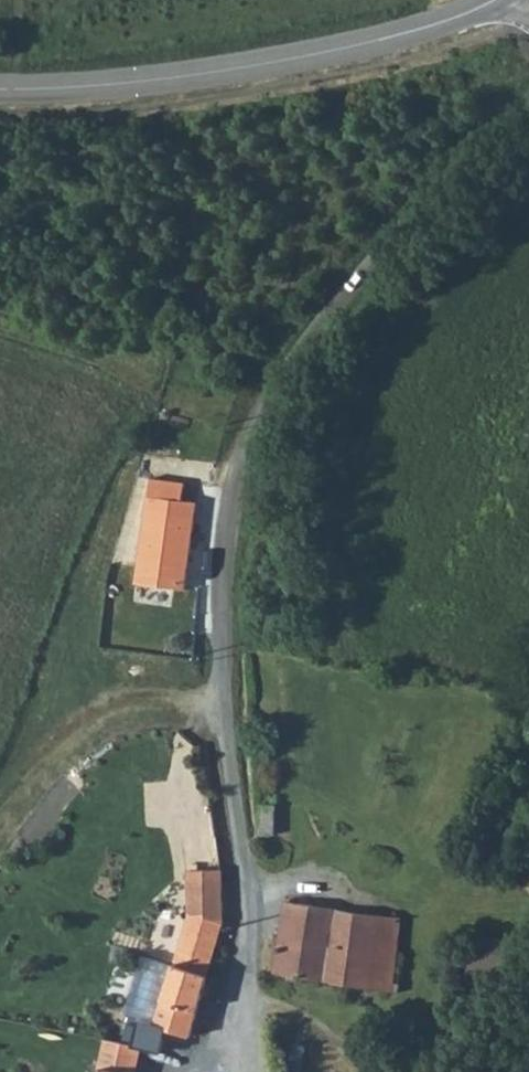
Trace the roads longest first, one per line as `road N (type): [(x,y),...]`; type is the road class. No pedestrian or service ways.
road 1 (unclassified): [(528,101),(452,173),(266,402),(241,466),(225,547),(223,631),(253,922),(249,1071)]
road 2 (tertiary): [(496,0),(405,33),(288,60),(148,82),(0,89)]
road 3 (track): [(251,432),(215,402),(0,331)]

